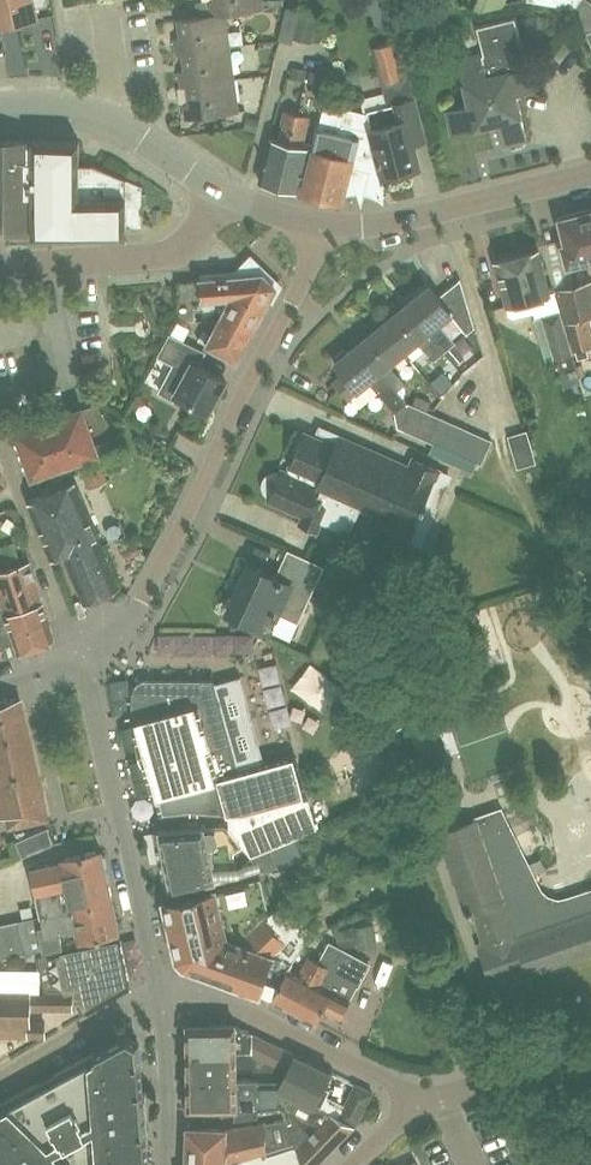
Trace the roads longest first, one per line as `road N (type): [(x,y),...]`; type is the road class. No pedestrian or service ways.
road 1 (residential): [(329,232),(122,640),(82,659)]
road 2 (residential): [(159,990),(107,735),(82,659)]
road 3 (residential): [(417,1098),(221,1002),(159,990)]
road 4 (residential): [(590,181),(395,228),(329,232)]
road 5 (residential): [(0,268),(166,257),(192,240),(224,195)]
road 6 (residential): [(0,108),(28,103),(90,110),(224,195)]
road 7 (residential): [(0,427),(82,659)]
road 8 (residential): [(159,990),(0,1080)]
road 9 (residential): [(417,1098),(470,1090),(590,1045)]
road 10 (residential): [(171,1164),(170,1059),(159,990)]

